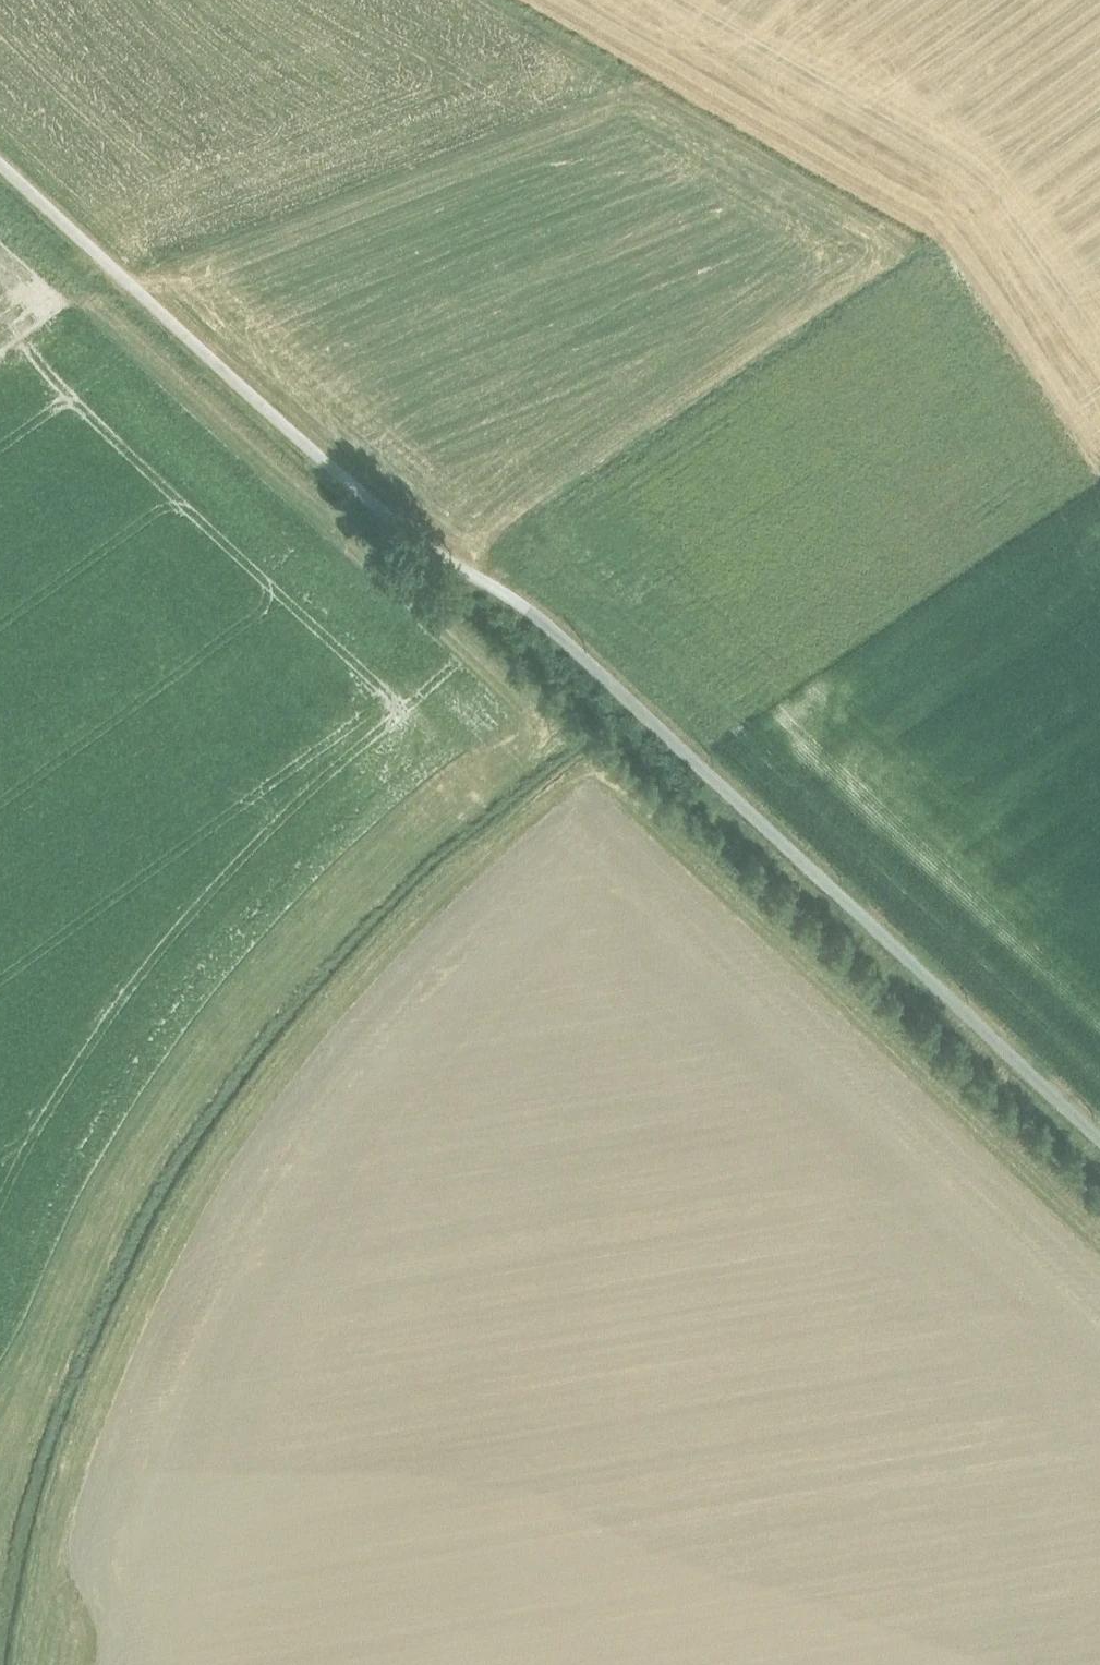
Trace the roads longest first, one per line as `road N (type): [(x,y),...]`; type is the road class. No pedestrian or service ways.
road 1 (unclassified): [(1099,1136),(575,647),(382,511),(0,163)]

